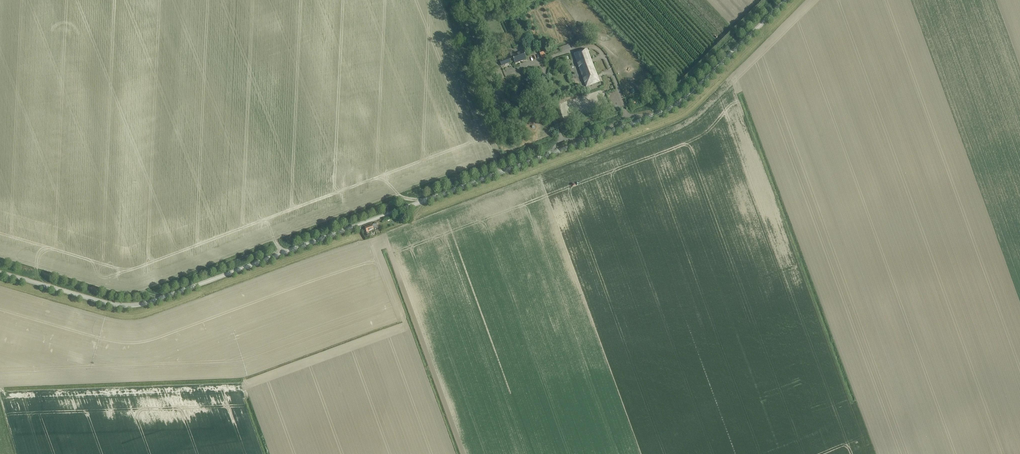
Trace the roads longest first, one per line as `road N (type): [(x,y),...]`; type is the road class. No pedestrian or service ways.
road 1 (unclassified): [(0,273),(103,303),(154,302),(671,108),(785,0)]

